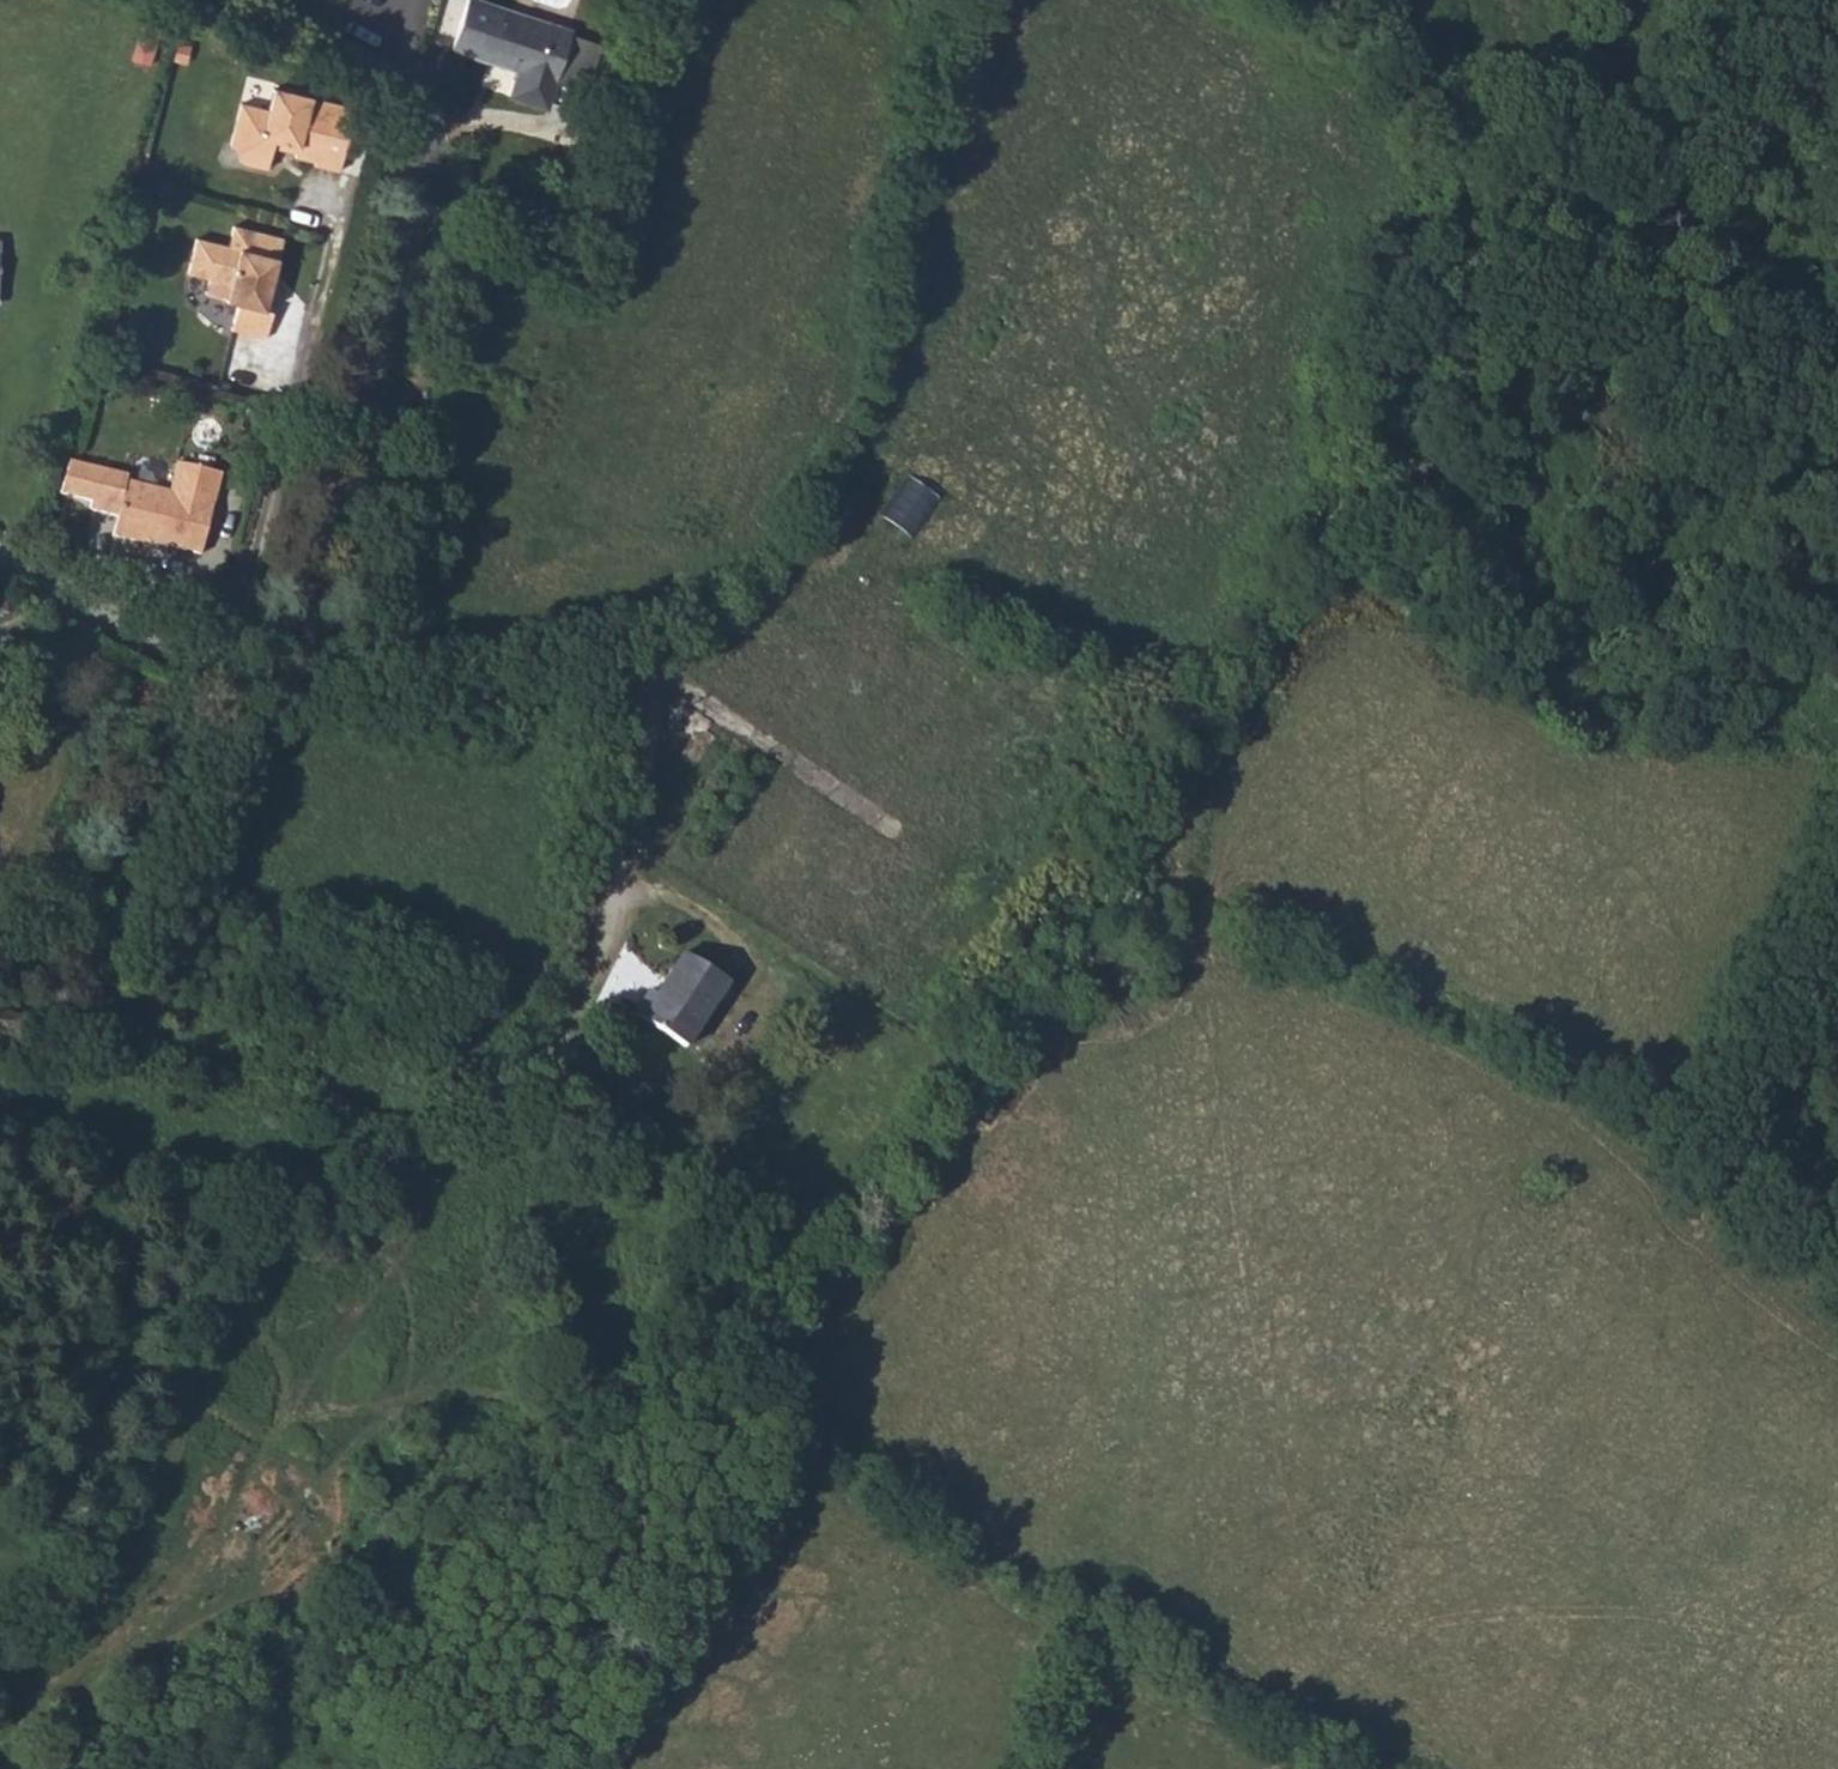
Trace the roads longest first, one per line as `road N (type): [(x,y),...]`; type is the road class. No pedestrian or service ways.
road 1 (unclassified): [(0,557),(118,624),(206,654),(623,649)]

